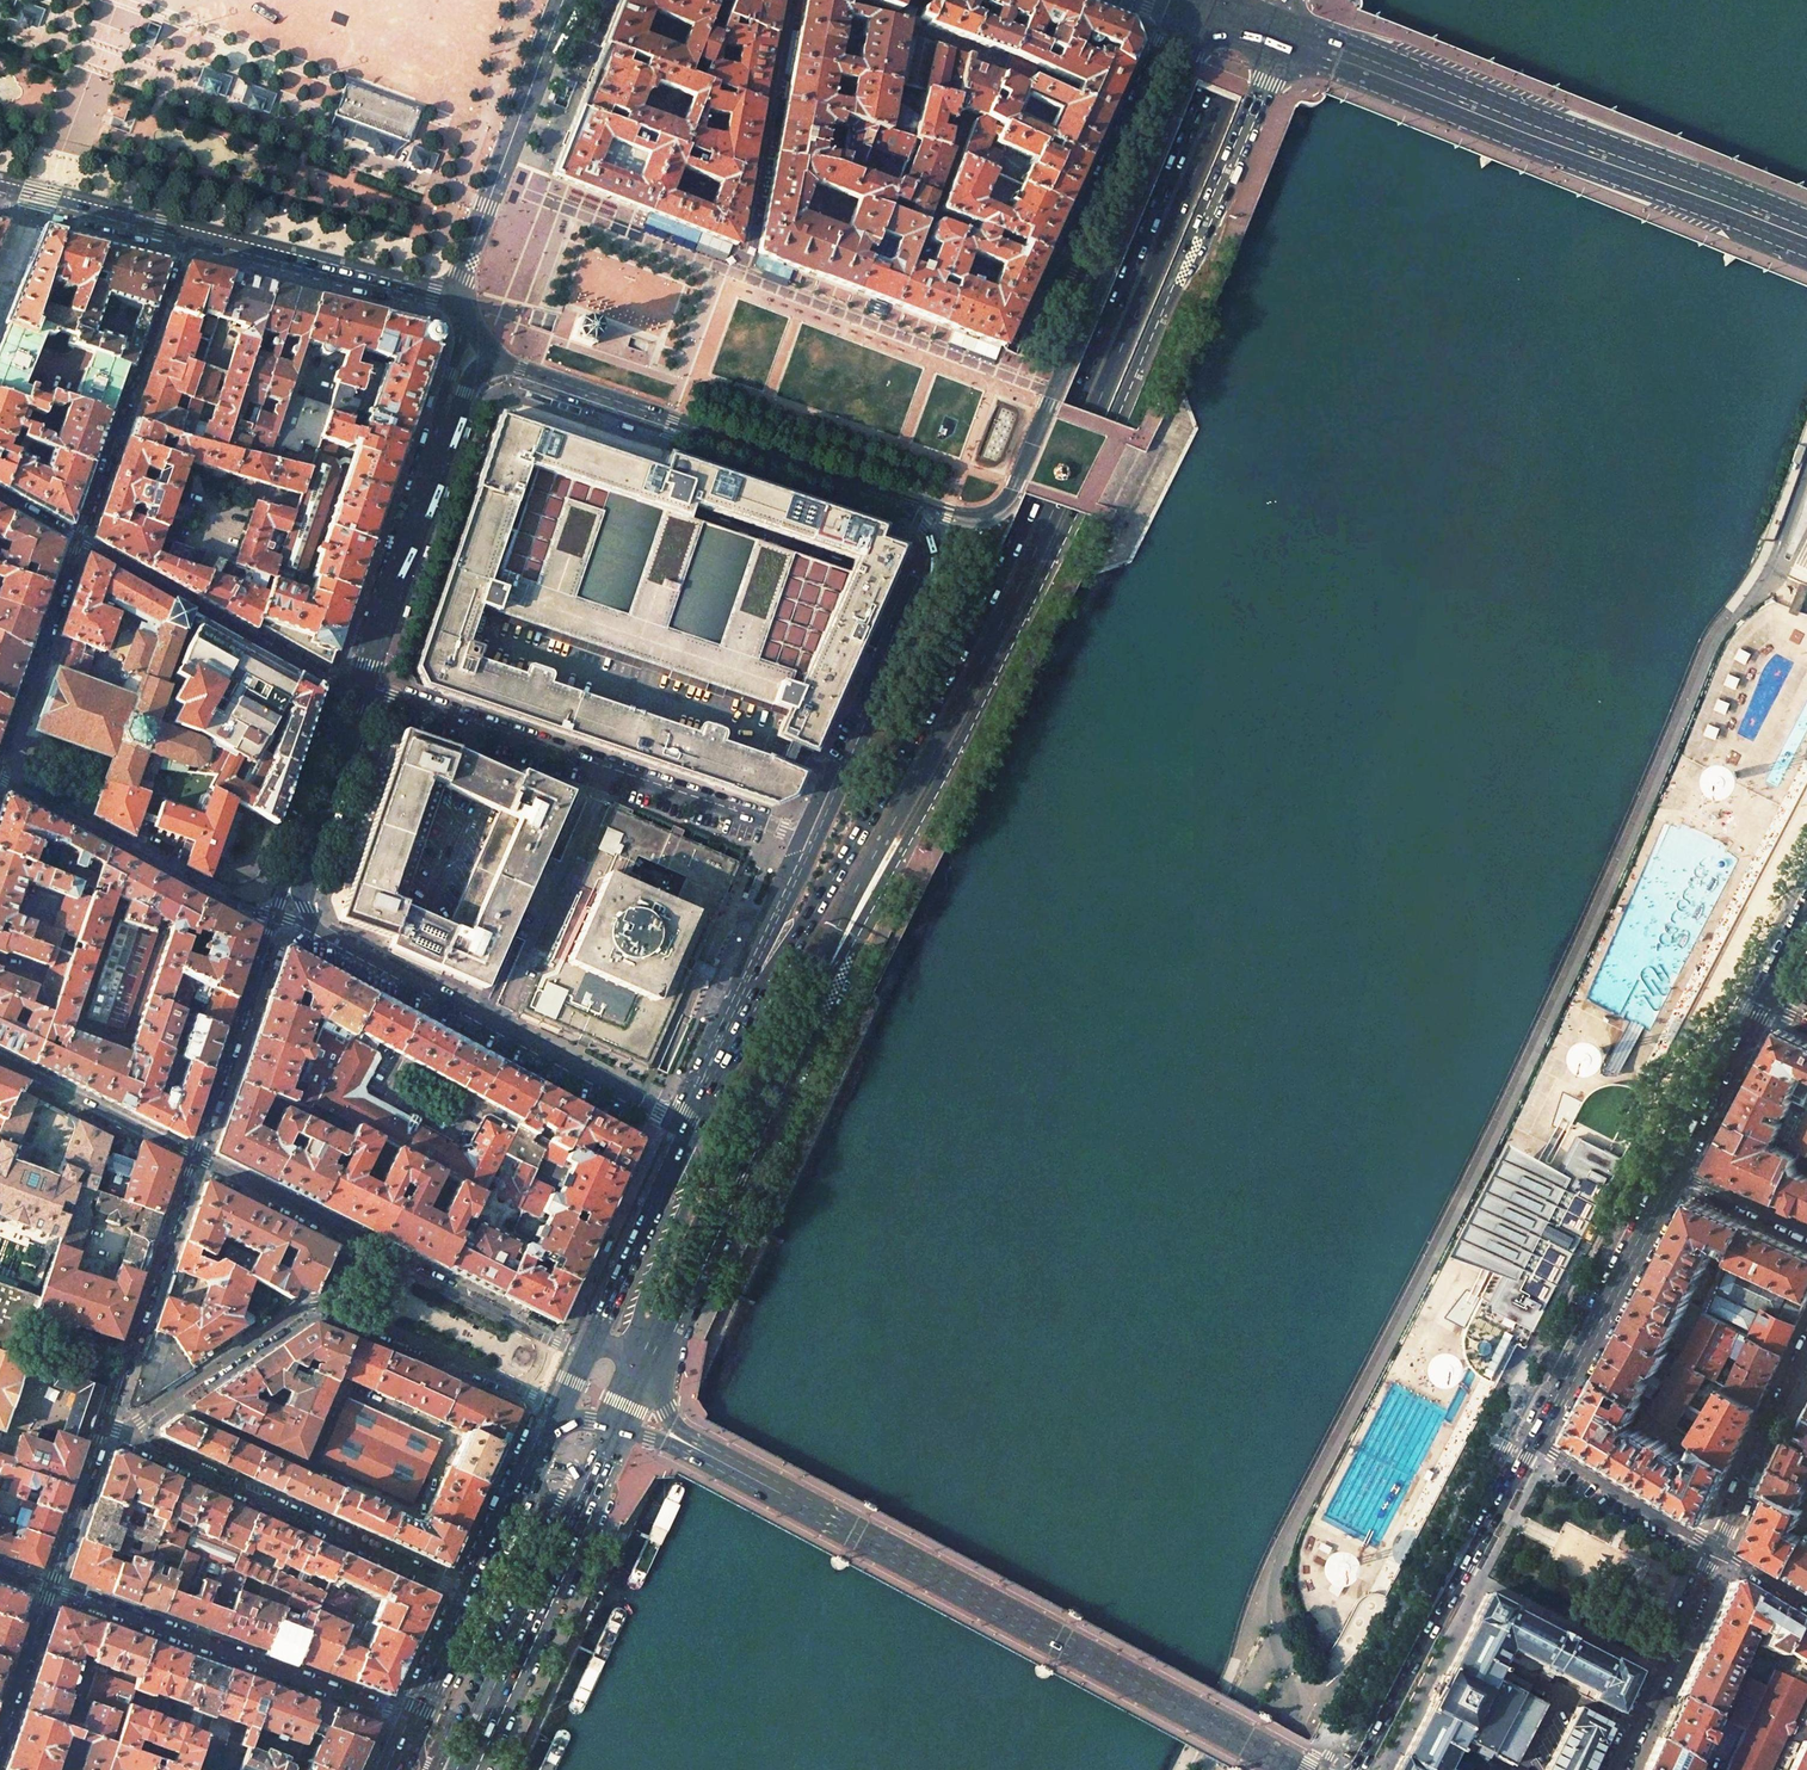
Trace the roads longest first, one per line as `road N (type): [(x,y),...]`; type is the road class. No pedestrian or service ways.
road 1 (primary): [(736,1176),(847,907),(982,661),(1052,511),(1263,0)]
road 2 (primary): [(736,1176),(1071,518),(1267,81)]
road 3 (primary): [(1238,0),(1079,399),(961,654),(767,985),(736,1019)]
road 4 (primary): [(1298,1769),(805,1509)]
road 5 (primary): [(1335,69),(1806,254)]
road 6 (primary): [(1806,221),(1344,44)]
road 7 (residential): [(357,689),(783,828)]
road 8 (residential): [(685,1127),(316,928)]
road 9 (residential): [(874,484),(964,514),(994,509),(1015,483),(1104,268)]
road 10 (residential): [(48,1587),(415,1721)]
road 11 (residential): [(118,1434),(473,1595)]
road 12 (secondary): [(510,365),(874,484)]
road 13 (primary): [(1533,1441),(1357,1769)]
road 14 (residential): [(77,540),(189,228)]
road 15 (secondary): [(874,484),(923,528),(933,564),(846,769)]
road 16 (residential): [(77,540),(357,689)]
road 17 (residential): [(273,916),(233,906),(0,777)]
road 18 (primary): [(1678,1171),(1533,1441)]
road 19 (residential): [(195,1156),(102,1427)]
road 20 (residential): [(324,1307),(534,1395),(548,1409),(542,1444)]
road 21 (secondary): [(189,228),(457,296)]
road 22 (primary): [(467,1769),(578,1520)]
road 23 (residential): [(357,689),(440,434)]
road 24 (primary): [(638,1377),(646,1290),(696,1187),(685,1127)]
road 25 (residential): [(273,916),(195,1156)]
road 26 (residential): [(1611,1769),(1716,1546)]
road 27 (residential): [(324,1307),(304,1308),(118,1434)]
road 28 (primary): [(685,1127),(586,1346)]
road 29 (residential): [(0,761),(77,540)]
road 30 (residential): [(556,1342),(355,1240)]
road 31 (primary): [(638,1377),(736,1176)]
road 32 (residential): [(195,1156),(0,1059)]
road 33 (primary): [(805,1509),(678,1429),(638,1377)]
road 34 (residential): [(1533,1441),(1716,1546)]
road 35 (residential): [(1716,1546),(1806,1357)]
road 36 (primary): [(805,1509),(619,1424)]
road 37 (residential): [(1131,111),(1066,252),(1079,269),(1104,268)]
road 38 (secondary): [(0,181),(189,228)]
road 39 (primary): [(1766,1003),(1678,1171)]
road 40 (residential): [(355,1240),(195,1156)]
road 41 (residential): [(102,1427),(48,1587)]
road 42 (residential): [(48,1587),(0,1733)]
road 43 (residential): [(1104,268),(1165,127)]
road 44 (secondary): [(798,881),(736,1019)]
road 45 (residential): [(309,832),(357,689)]
road 46 (primary): [(533,1464),(473,1595)]
road 47 (residential): [(1806,1230),(1678,1171)]
road 48 (residential): [(457,296),(460,343),(440,434)]
road 49 (primary): [(473,1595),(415,1721)]
road 50 (residential): [(1198,10),(1163,42),(1131,111)]
road 51 (residential): [(1165,127),(1195,54),(1198,10)]
road 52 (secondary): [(846,769),(798,881)]

